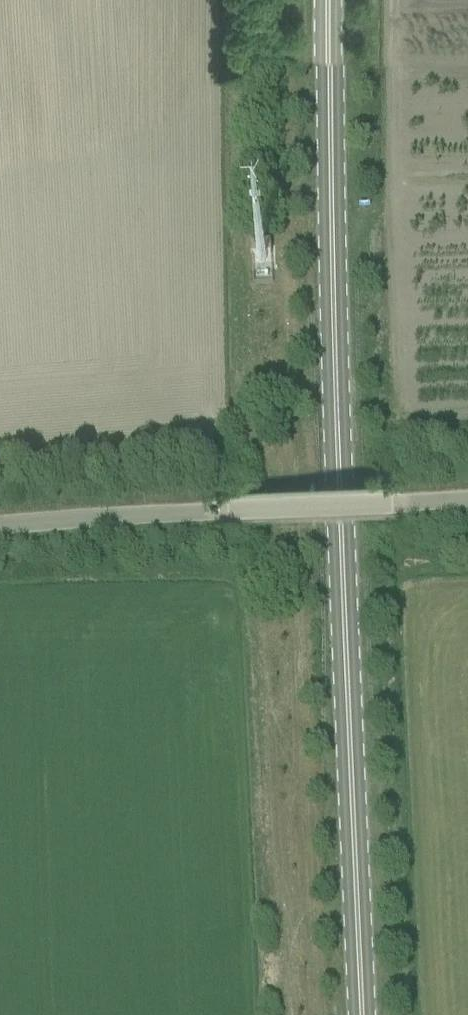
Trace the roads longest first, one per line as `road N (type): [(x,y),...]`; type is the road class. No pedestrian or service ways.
road 1 (primary): [(364,1014),(327,117),(330,0)]
road 2 (unclassified): [(0,527),(467,499)]

